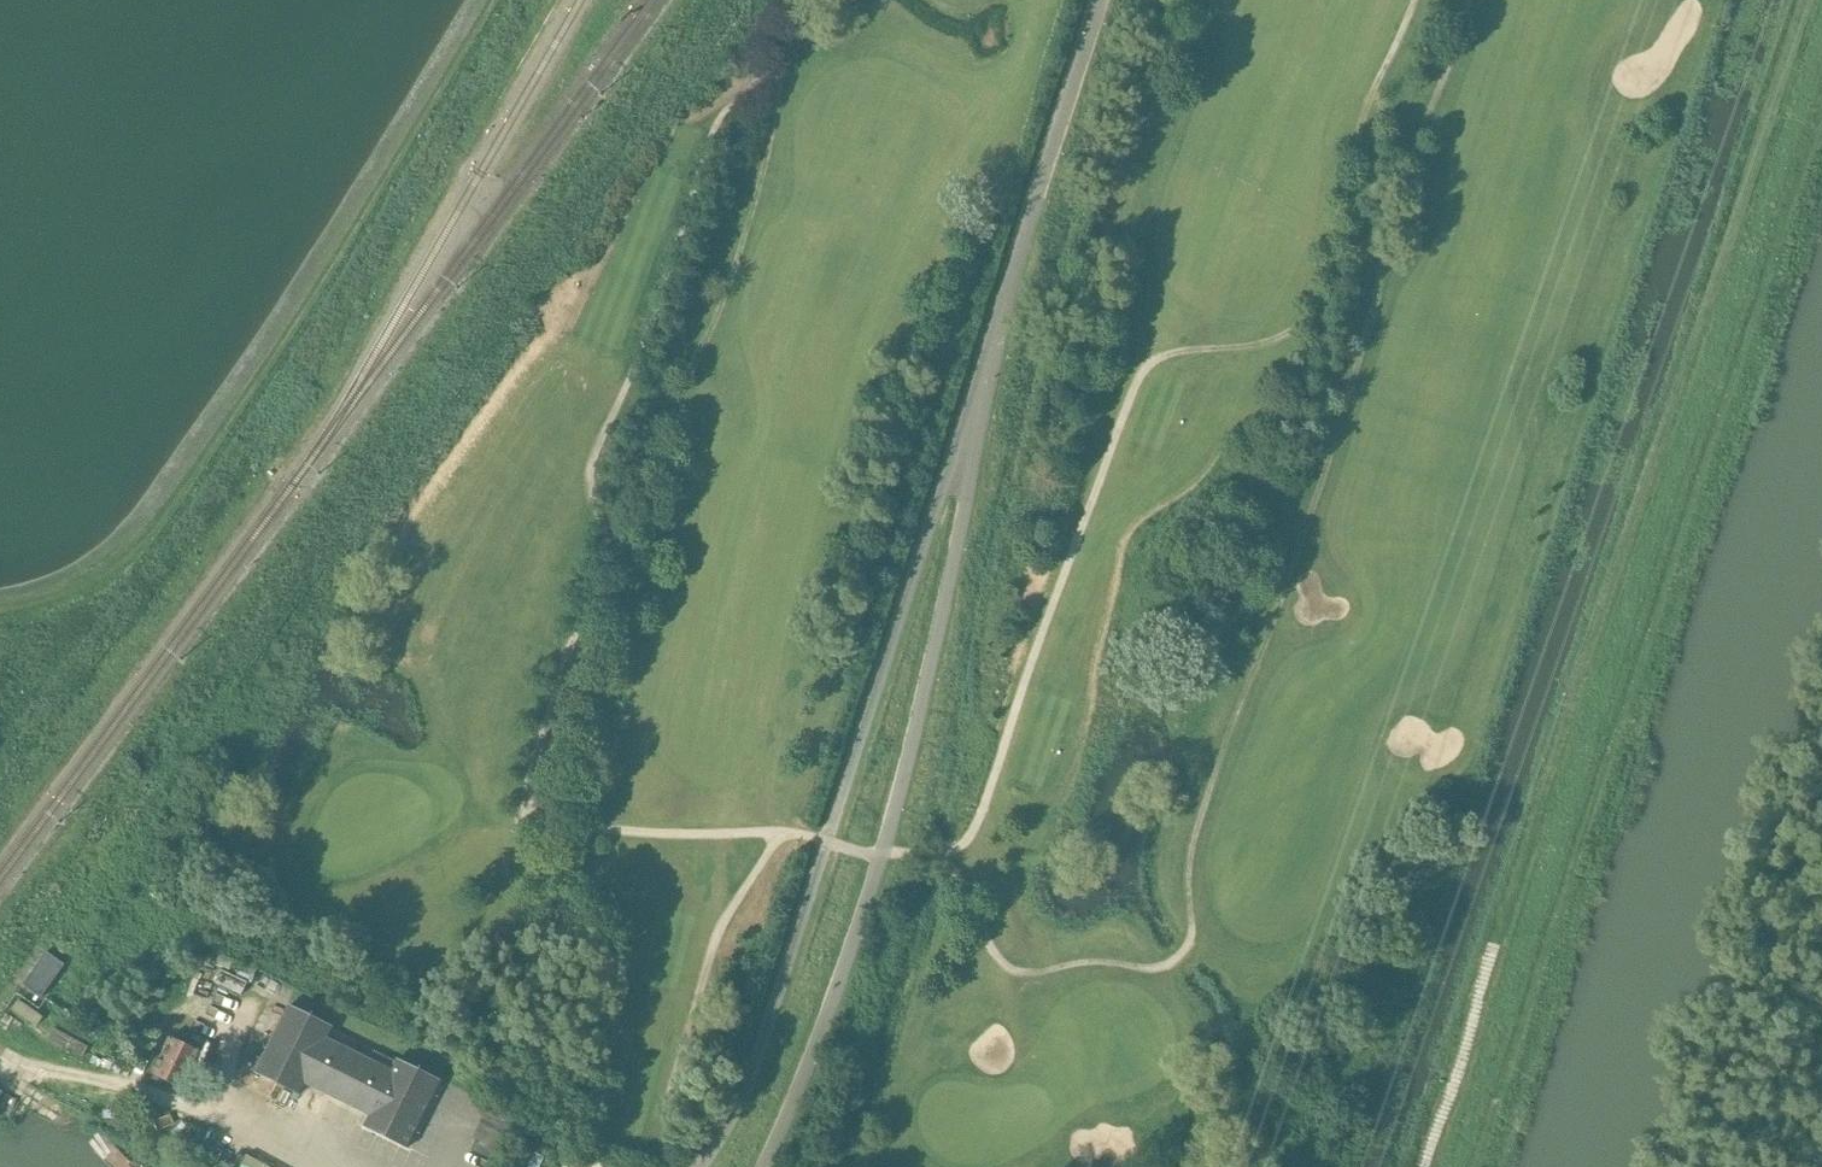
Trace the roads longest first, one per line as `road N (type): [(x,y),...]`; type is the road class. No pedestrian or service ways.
road 1 (unclassified): [(699,1166),(736,1102),(796,938),(1096,0)]
road 2 (track): [(1802,0),(1423,1166)]

